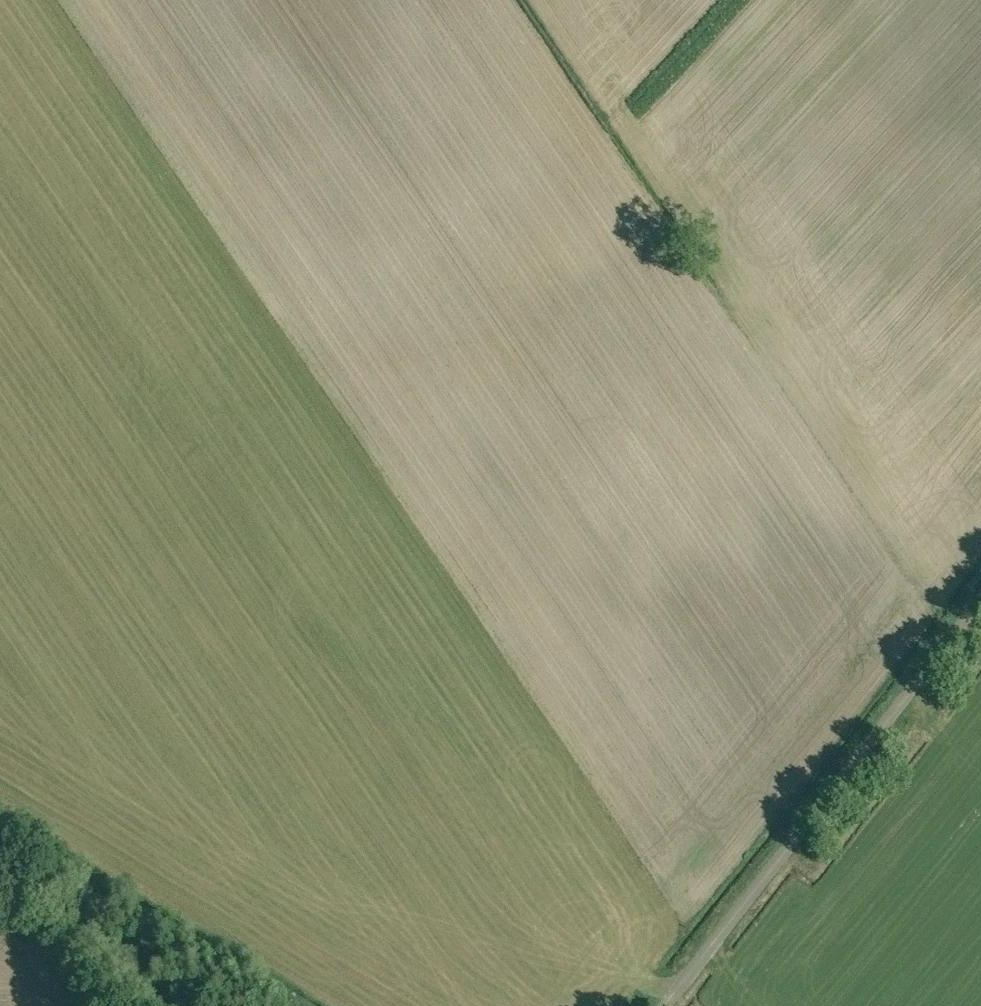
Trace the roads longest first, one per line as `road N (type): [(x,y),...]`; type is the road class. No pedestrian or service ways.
road 1 (unclassified): [(670,1005),(980,604)]

